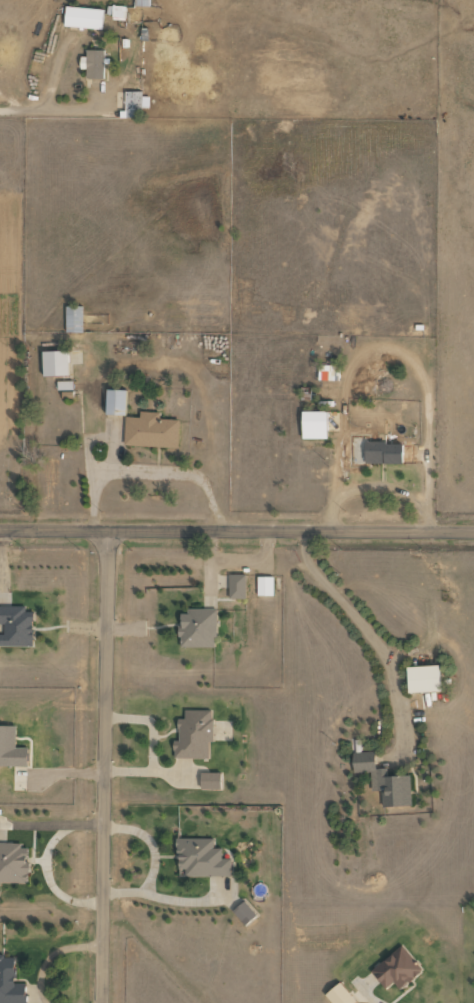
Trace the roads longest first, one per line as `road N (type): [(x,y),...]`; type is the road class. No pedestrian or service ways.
road 1 (residential): [(101,1002),(107,529)]
road 2 (residential): [(0,529),(473,531)]

